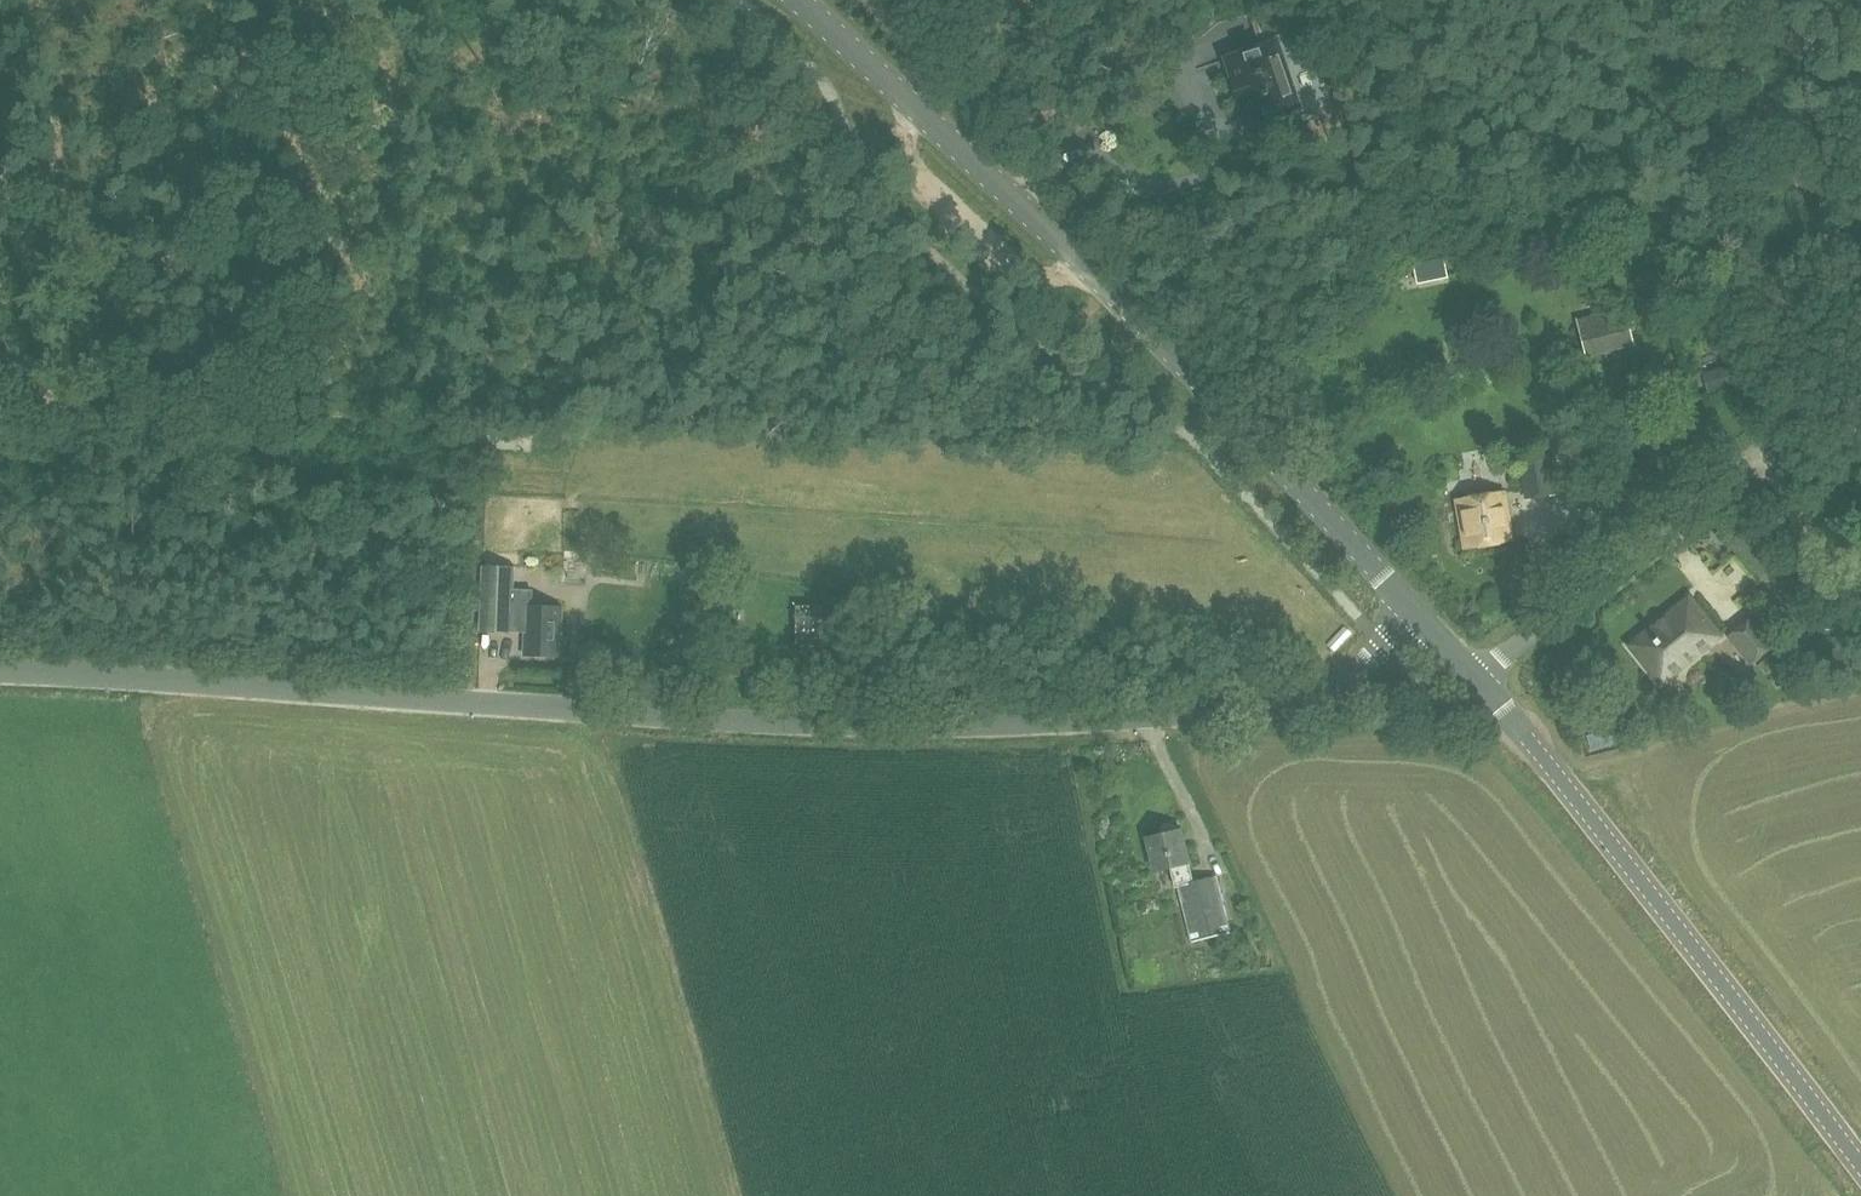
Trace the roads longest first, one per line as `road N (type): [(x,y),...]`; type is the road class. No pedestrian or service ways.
road 1 (unclassified): [(0,671),(531,709),(921,726),(1274,707),(1335,685),(1417,618)]
road 2 (tertiary): [(1417,618),(1156,331),(797,0)]
road 3 (track): [(0,462),(419,520),(462,539),(470,564),(465,703)]
road 4 (tertiary): [(1860,1165),(1475,682)]
road 5 (unclassified): [(1475,682),(1733,470)]
road 6 (unclassified): [(1860,591),(1784,481),(1733,470)]
road 7 (unclassified): [(1733,470),(1860,366)]

